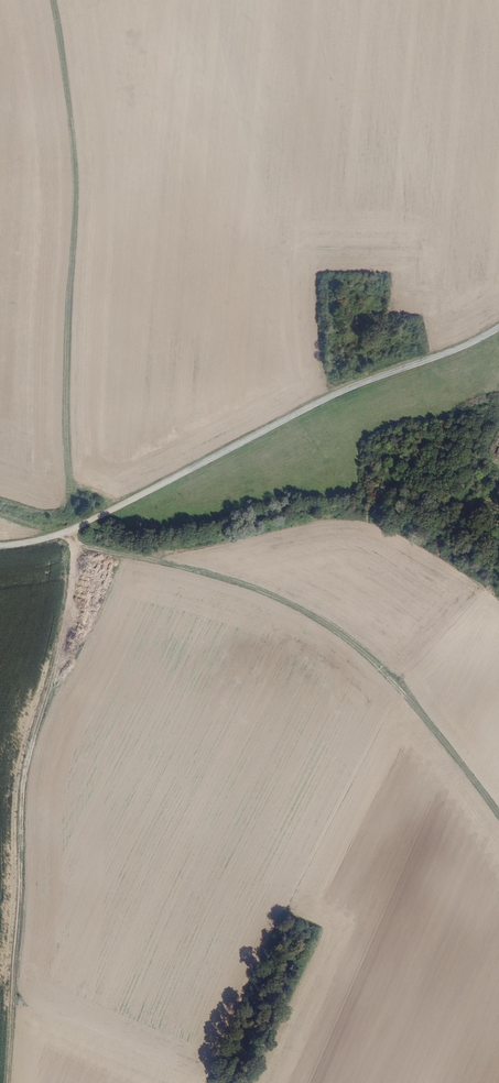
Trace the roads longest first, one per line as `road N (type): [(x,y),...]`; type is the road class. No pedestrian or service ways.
road 1 (track): [(50,0),(82,137),(70,264),(78,541),(260,592),(306,613),(398,683),(498,826)]
road 2 (track): [(14,1082),(26,775),(61,654),(78,541)]
road 3 (tertiary): [(498,328),(330,397),(75,530),(0,546)]

